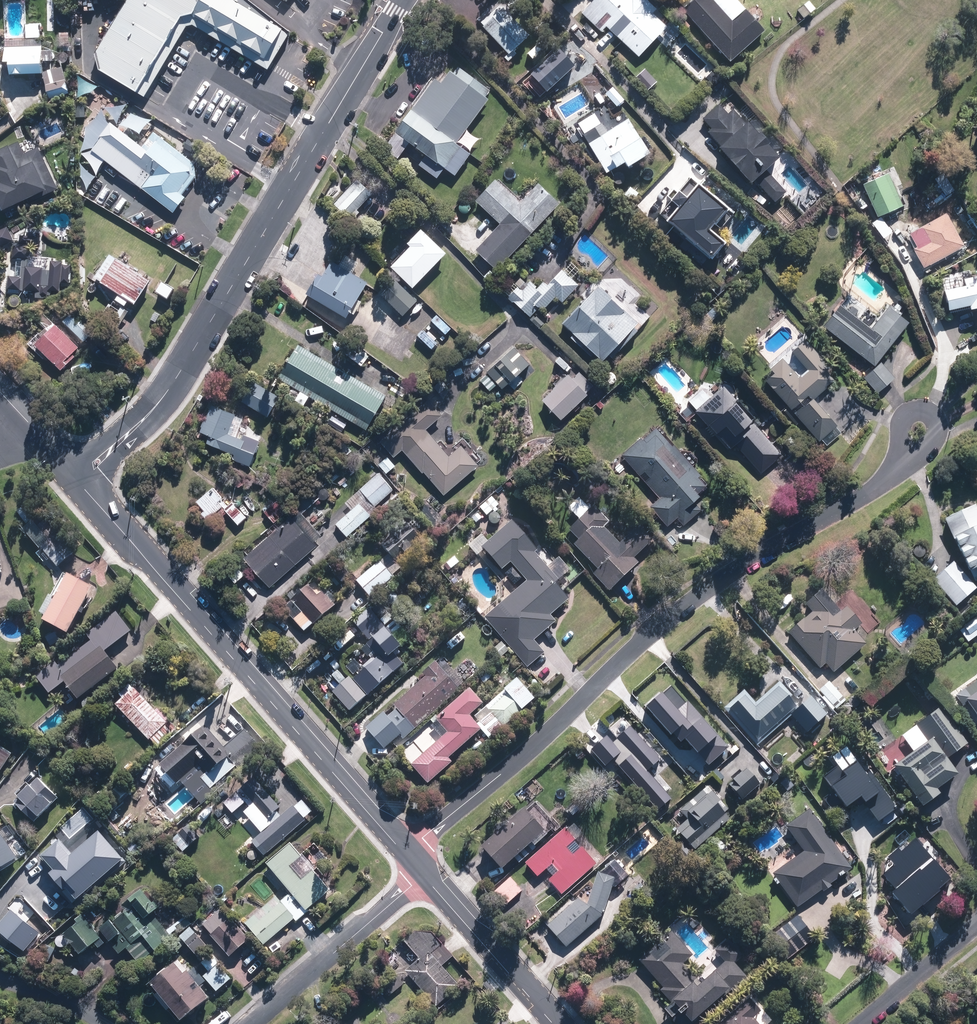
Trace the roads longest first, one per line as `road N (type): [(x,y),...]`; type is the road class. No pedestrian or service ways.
road 1 (residential): [(897,467),(651,633),(437,827),(416,866)]
road 2 (tertiary): [(88,490),(416,866)]
road 3 (tertiary): [(402,0),(177,378)]
road 4 (residential): [(255,1023),(399,897),(416,866)]
road 5 (tertiary): [(416,866),(553,1023)]
road 6 (residential): [(976,929),(864,1023)]
road 7 (tertiary): [(177,378),(158,413),(88,490)]
road 8 (tertiary): [(69,467),(177,378)]
road 9 (residential): [(897,467),(903,423),(921,409),(933,414),(937,430),(917,457)]

